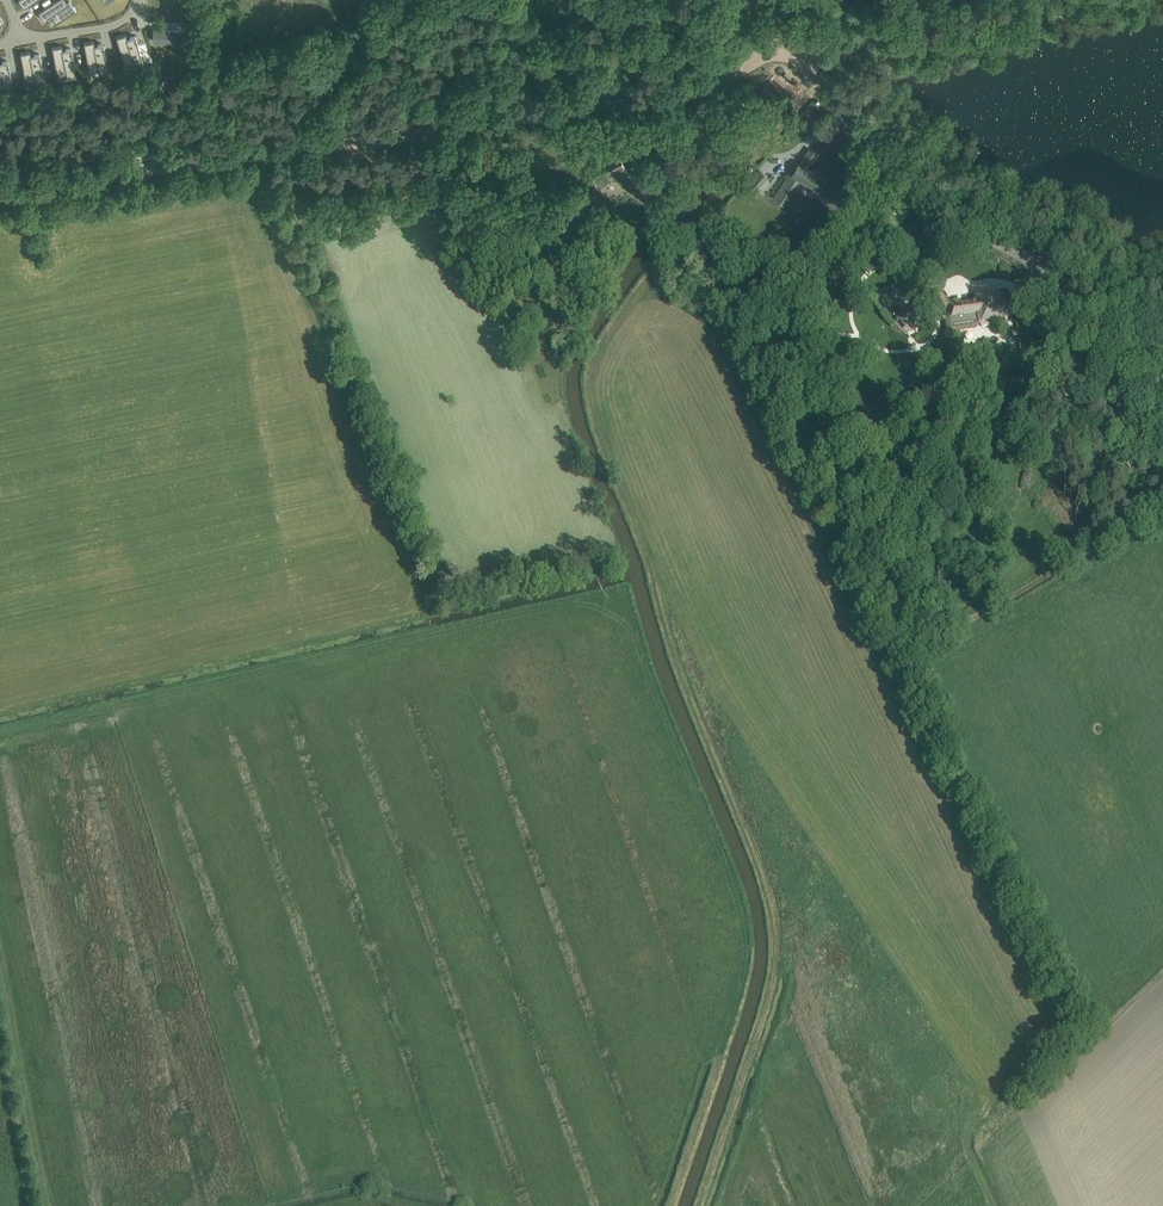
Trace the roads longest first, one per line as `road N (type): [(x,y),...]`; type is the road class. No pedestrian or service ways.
road 1 (unclassified): [(0,195),(677,95),(739,72),(780,42)]
road 2 (unclassified): [(1162,345),(910,174),(780,42)]
road 3 (track): [(815,80),(680,243)]

